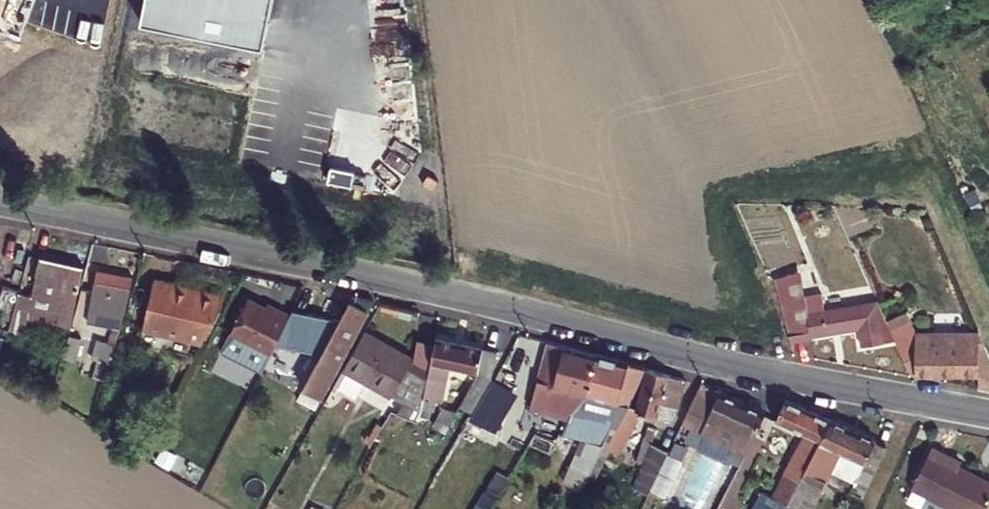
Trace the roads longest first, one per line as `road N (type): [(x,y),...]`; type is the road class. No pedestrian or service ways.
road 1 (residential): [(988,414),(756,370),(414,284),(0,200)]

